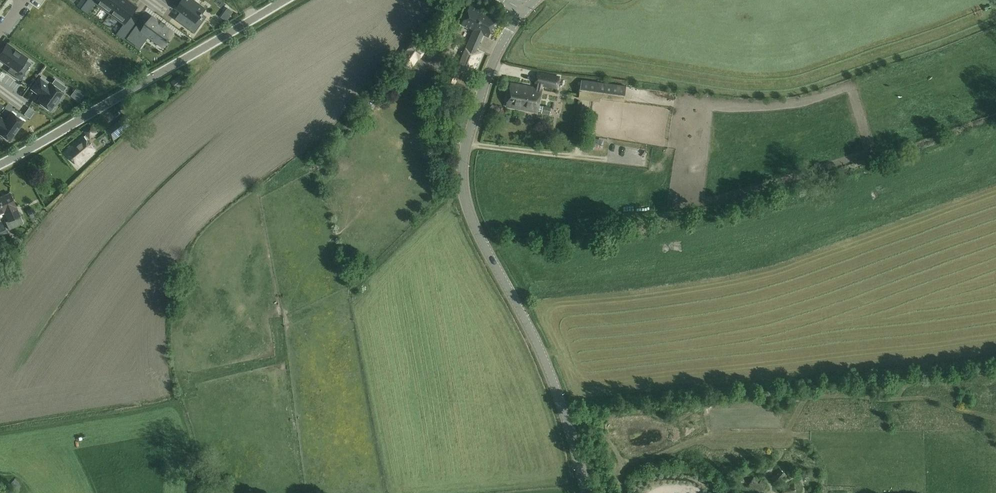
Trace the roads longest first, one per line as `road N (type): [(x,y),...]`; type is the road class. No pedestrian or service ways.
road 1 (tertiary): [(586,492),(552,375),(465,198),(468,137),(490,67),(524,12)]
road 2 (unclassified): [(0,164),(284,0)]

